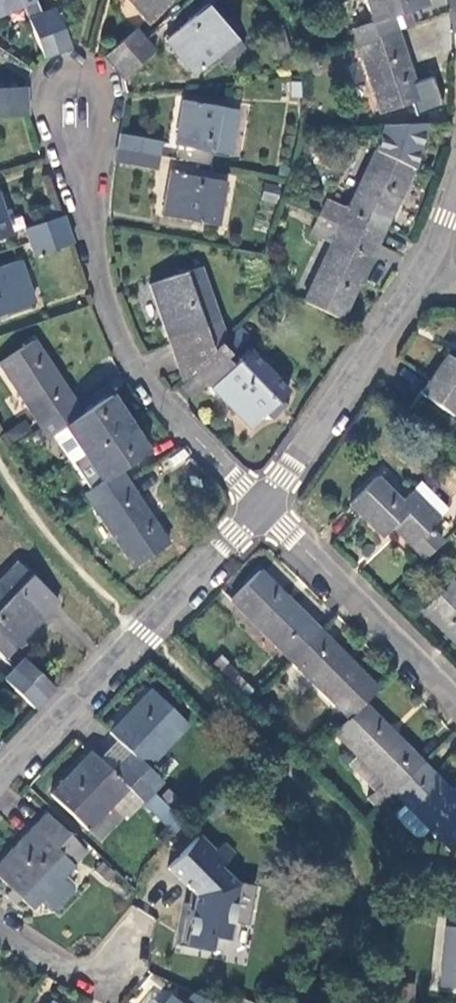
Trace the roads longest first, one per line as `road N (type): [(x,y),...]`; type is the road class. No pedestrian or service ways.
road 1 (residential): [(73,101),(96,271),(116,336),(142,384),(261,507)]
road 2 (residential): [(261,507),(0,779)]
road 3 (residential): [(420,276),(261,507)]
road 4 (residential): [(261,507),(455,697)]
road 5 (residential): [(138,936),(100,991),(0,931)]

